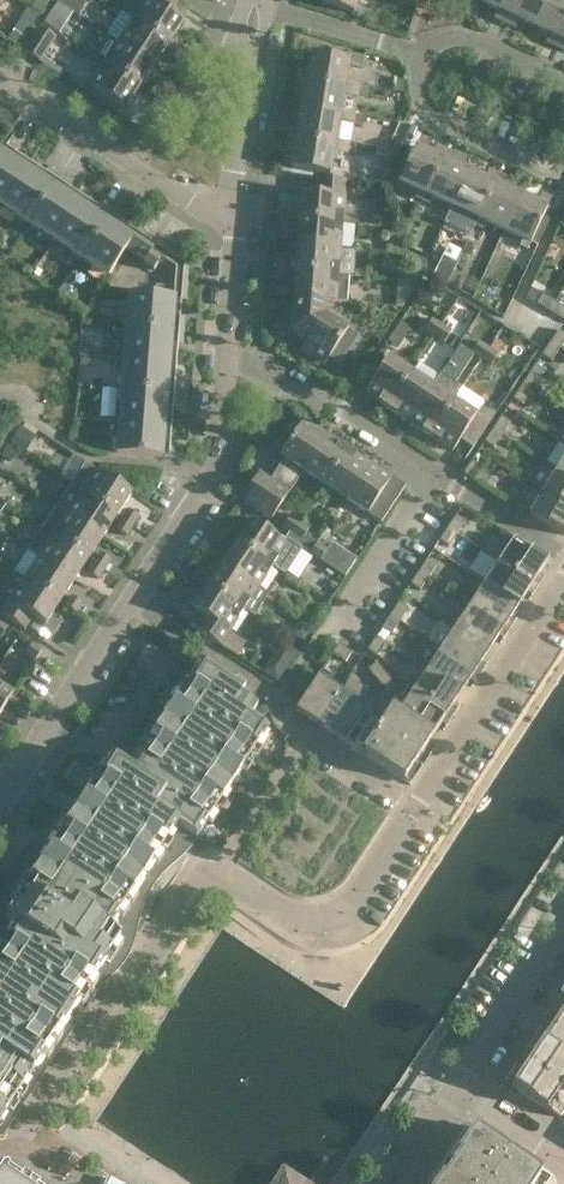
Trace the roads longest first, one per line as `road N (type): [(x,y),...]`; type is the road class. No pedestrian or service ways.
road 1 (residential): [(22,1142),(191,887),(220,881),(291,921),(328,919),(348,905),(413,807)]
road 2 (residential): [(18,773),(216,474),(227,352)]
road 3 (residential): [(563,558),(227,352)]
road 4 (residential): [(563,1170),(455,1100),(563,934)]
road 5 (residential): [(236,212),(194,205),(0,78)]
road 6 (residential): [(413,807),(563,579)]
road 7 (residential): [(563,175),(428,115),(415,87),(418,51)]
road 8 (residential): [(236,212),(253,3)]
road 9 (residential): [(418,51),(253,3)]
road 10 (residential): [(413,807),(280,719)]
road 11 (residential): [(563,77),(460,35),(418,51)]
road 12 (residential): [(227,352),(236,212)]

